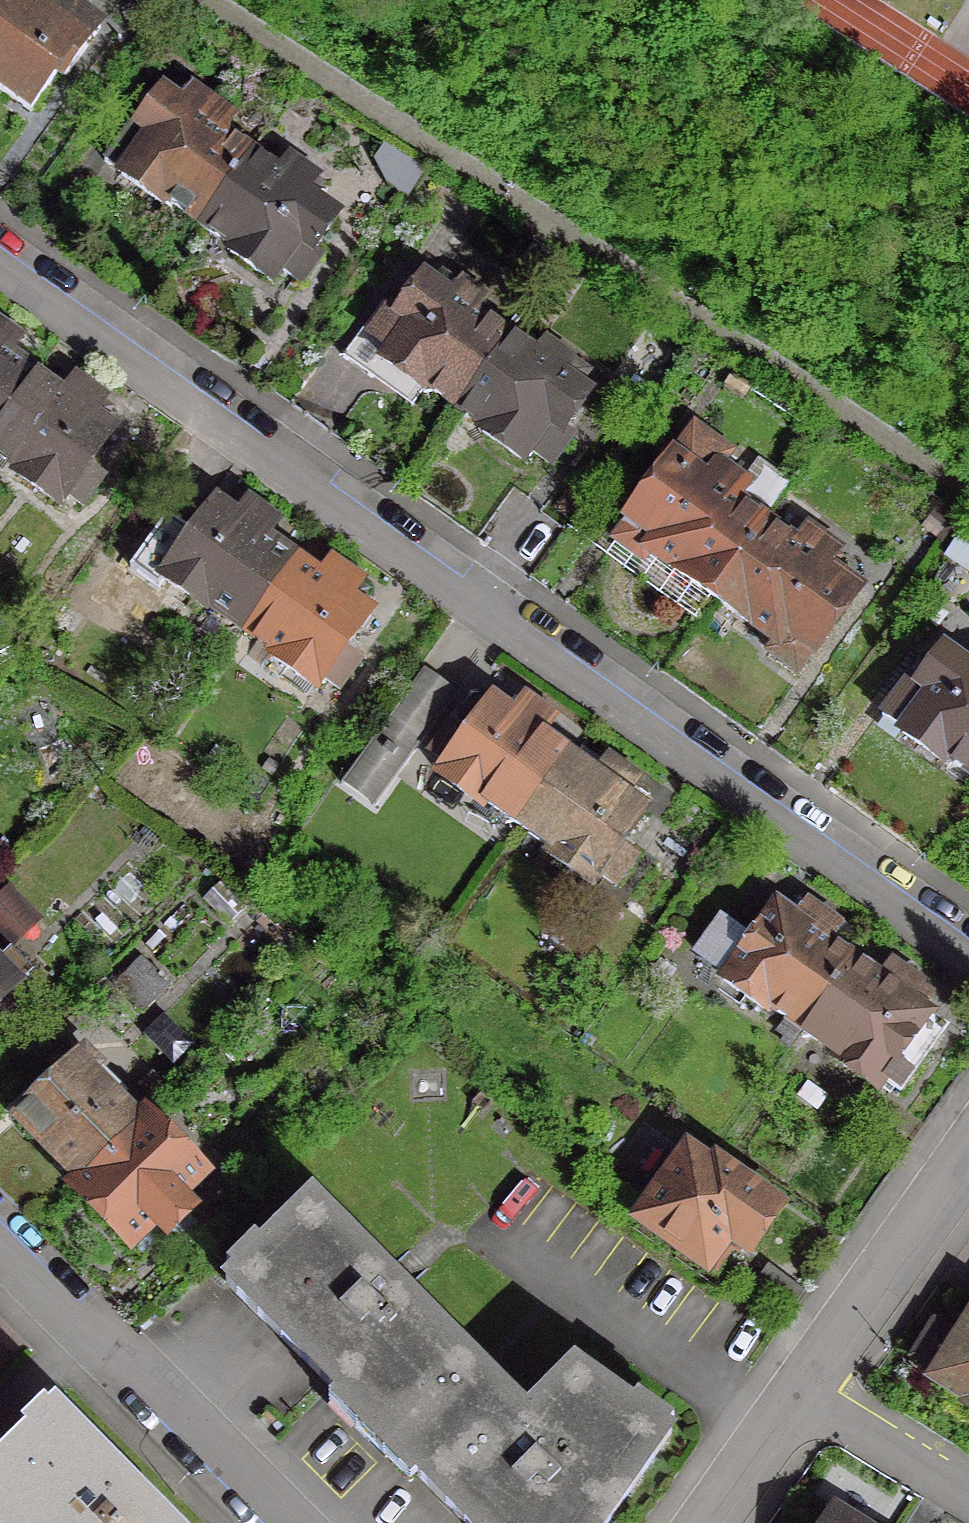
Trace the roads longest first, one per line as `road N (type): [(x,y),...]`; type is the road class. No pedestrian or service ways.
road 1 (residential): [(968,952),(0,254)]
road 2 (residential): [(271,1522),(0,1251)]
road 3 (residential): [(795,1390),(968,1147)]
road 4 (residential): [(795,1390),(968,1498)]
road 5 (residential): [(700,1522),(795,1390)]

